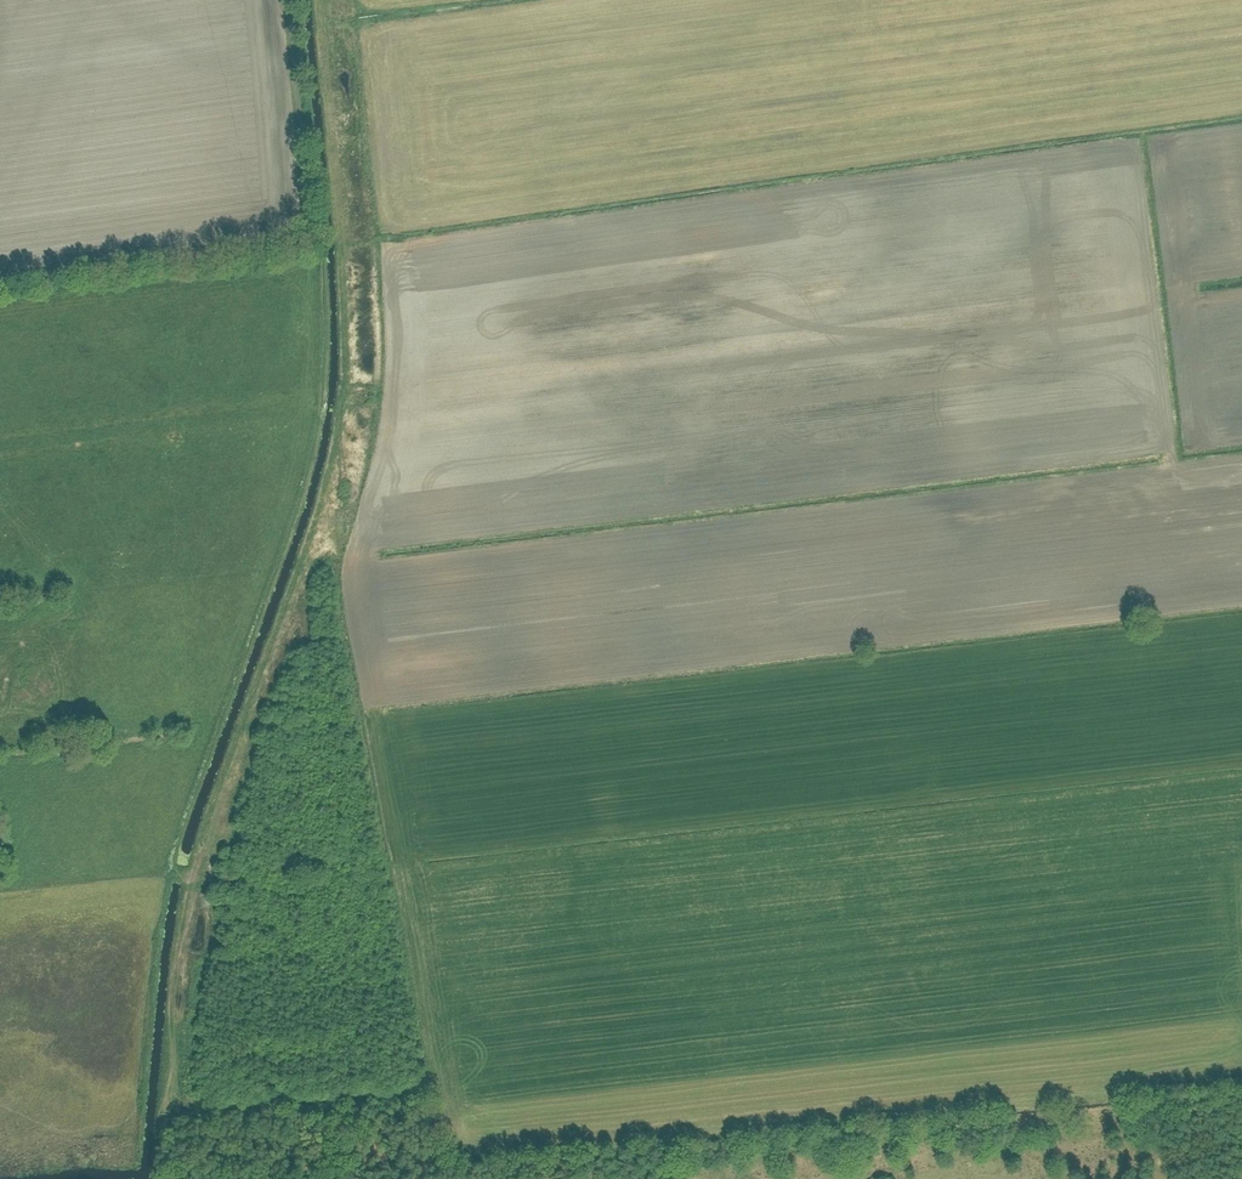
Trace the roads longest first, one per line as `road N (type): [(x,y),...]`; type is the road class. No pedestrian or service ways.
road 1 (track): [(308,227),(320,242),(325,394),(280,551),(173,866),(188,888),(157,1178)]

